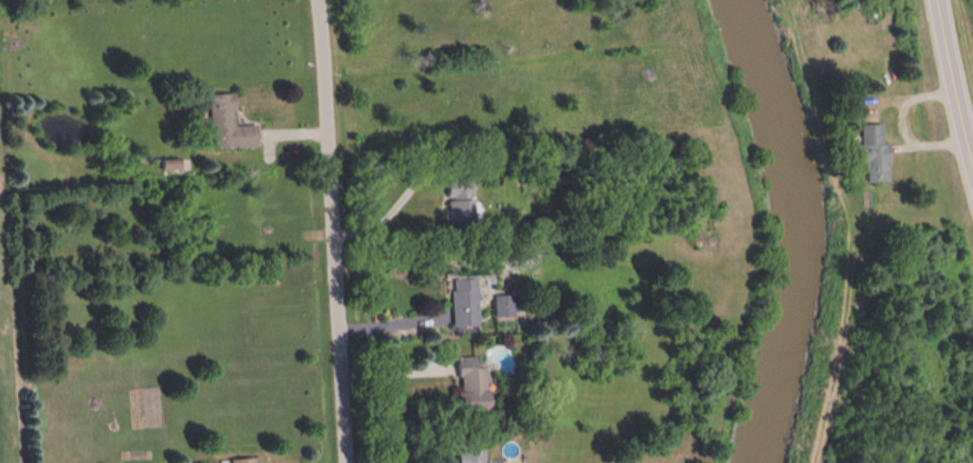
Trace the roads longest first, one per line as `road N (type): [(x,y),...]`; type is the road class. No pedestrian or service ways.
road 1 (residential): [(341,462),(313,0)]
road 2 (secondary): [(972,181),(934,0)]

